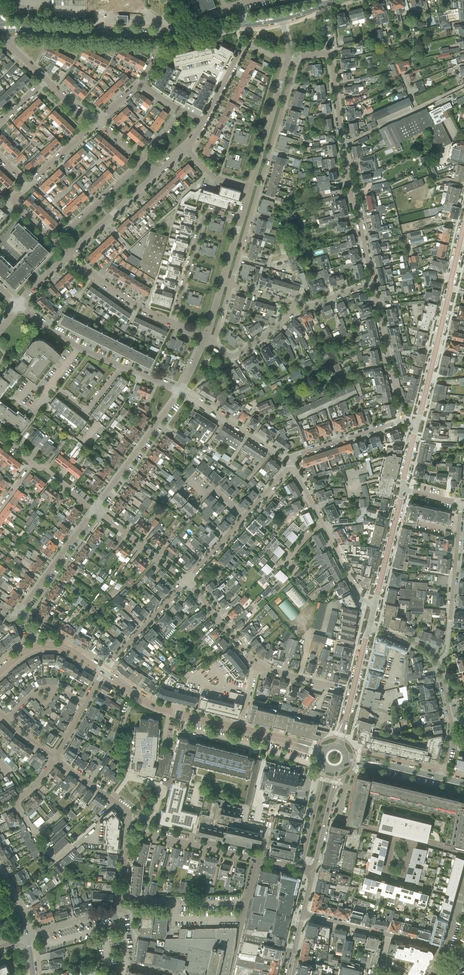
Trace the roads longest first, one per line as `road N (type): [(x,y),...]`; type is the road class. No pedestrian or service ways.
road 1 (residential): [(231,283),(297,55)]
road 2 (residential): [(417,424),(463,225)]
road 3 (tertiary): [(26,27),(178,35),(229,26)]
road 4 (residential): [(27,937),(120,908),(128,812)]
road 5 (residential): [(460,504),(445,654)]
road 6 (residential): [(240,221),(206,212),(174,323)]
road 7 (residential): [(96,511),(181,391)]
road 8 (residential): [(11,38),(156,43)]
road 9 (residential): [(402,421),(372,281)]
road 10 (residential): [(372,281),(344,142)]
road 11 (residential): [(256,864),(154,837),(128,812)]
road 12 (residential): [(250,186),(287,56)]
road 13 (residential): [(463,85),(344,142)]
road 14 (residential): [(289,463),(181,391)]
road 15 (residential): [(203,120),(245,45),(287,56)]
road 16 (residential): [(174,323),(67,256)]
road 17 (residential): [(23,611),(96,511)]
road 18 (residential): [(103,671),(188,581)]
road 19 (residential): [(339,747),(369,629)]
road 20 (residential): [(289,463),(402,421)]
road 21 (residential): [(67,256),(156,175)]

